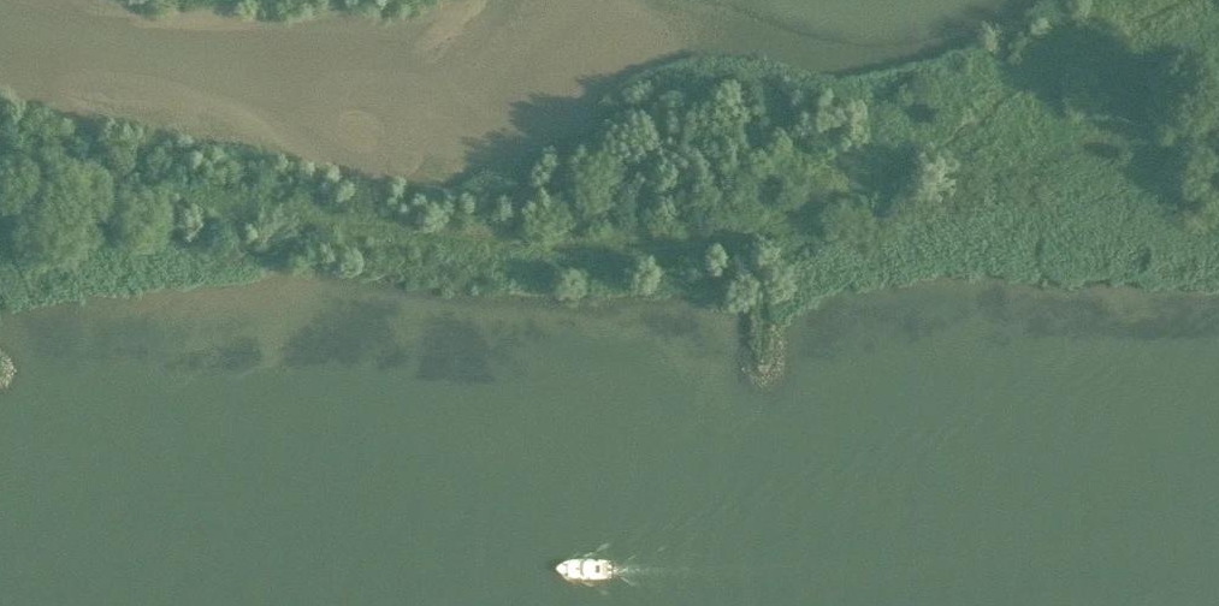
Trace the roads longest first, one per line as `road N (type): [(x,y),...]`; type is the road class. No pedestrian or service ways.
road 1 (track): [(1194,0),(997,128),(870,190),(754,234),(600,251),(426,242),(58,173)]

